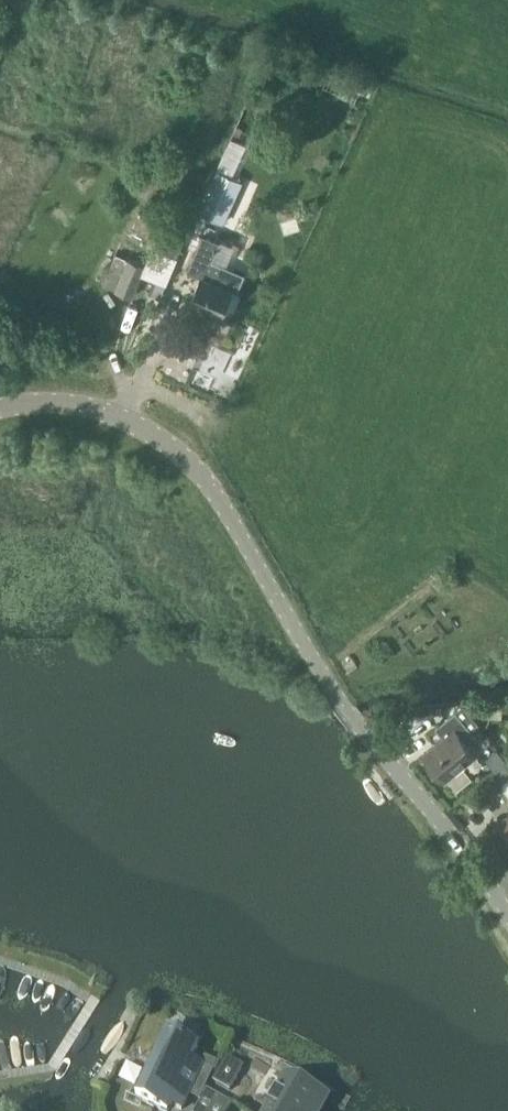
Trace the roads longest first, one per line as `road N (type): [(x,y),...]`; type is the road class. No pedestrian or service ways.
road 1 (unclassified): [(493,886),(361,728),(239,528),(188,462),(123,415),(50,403),(0,406)]

